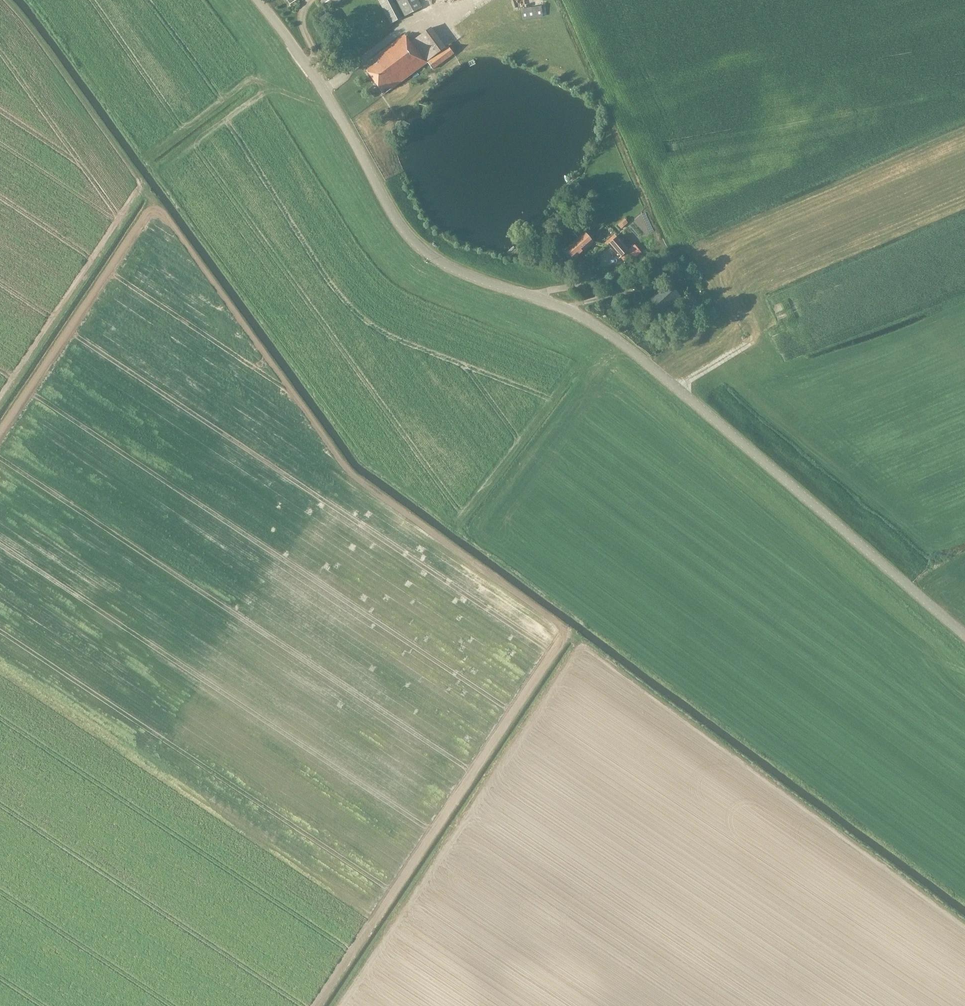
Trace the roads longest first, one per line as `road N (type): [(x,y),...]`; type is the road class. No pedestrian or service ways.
road 1 (tertiary): [(964,635),(610,336),(563,308),(454,270),(413,242),(311,71),(257,0)]

